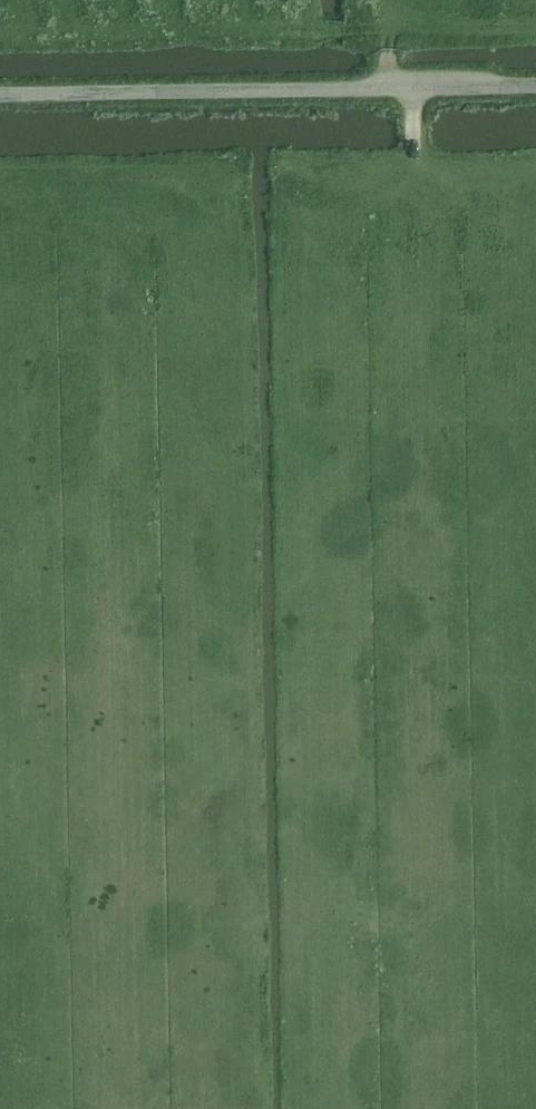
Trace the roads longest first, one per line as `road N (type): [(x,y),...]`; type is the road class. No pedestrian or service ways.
road 1 (unclassified): [(0,95),(535,86)]

